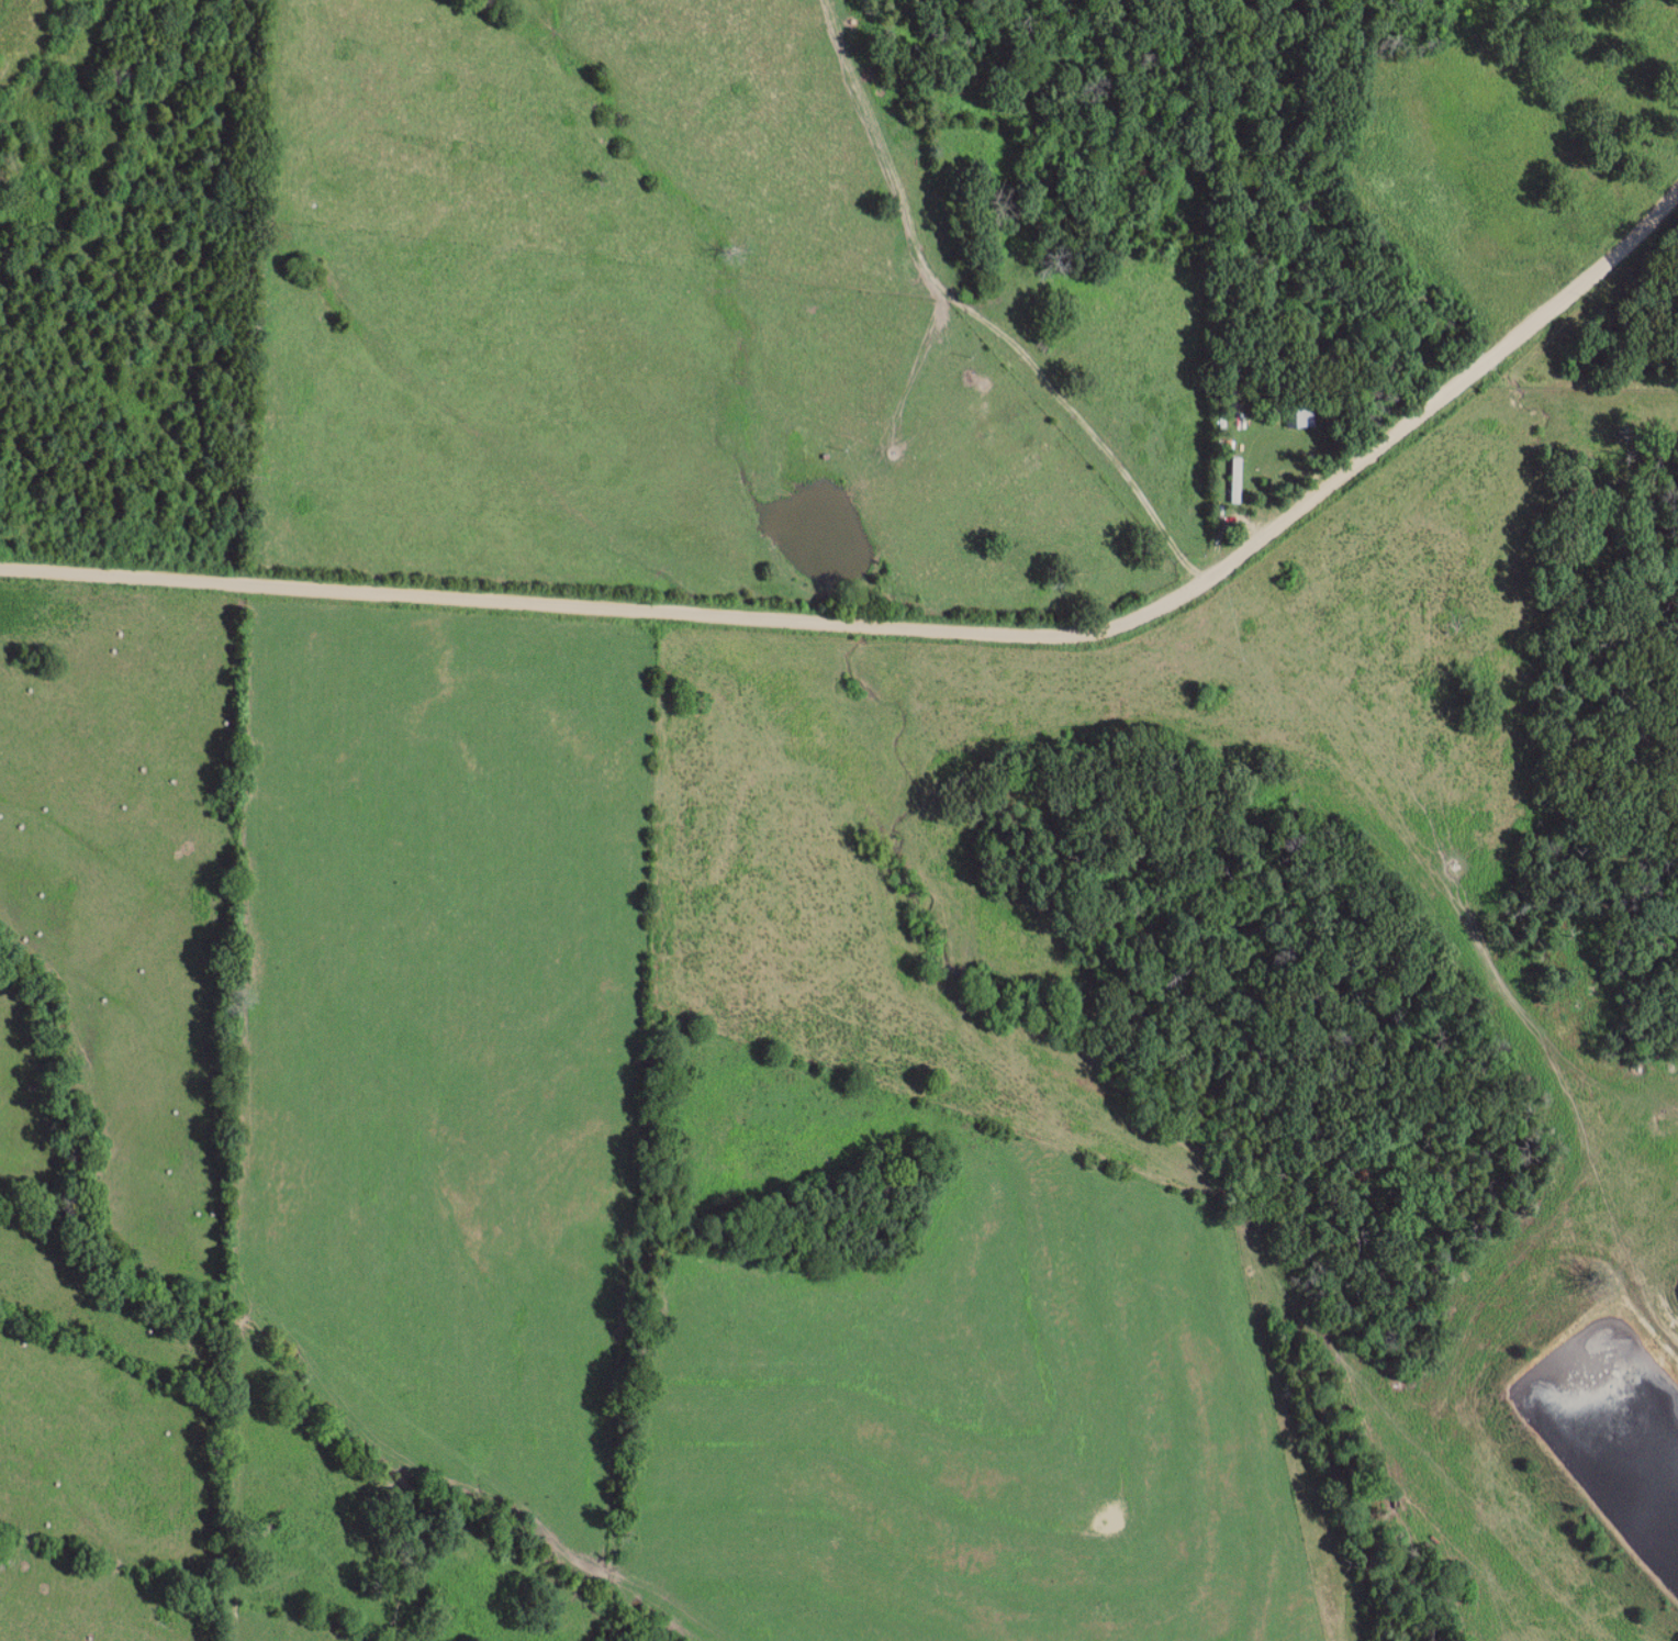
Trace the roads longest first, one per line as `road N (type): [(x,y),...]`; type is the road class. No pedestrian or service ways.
road 1 (residential): [(0,569),(1073,635),(1141,617),(1525,328),(1653,227),(1677,194)]

